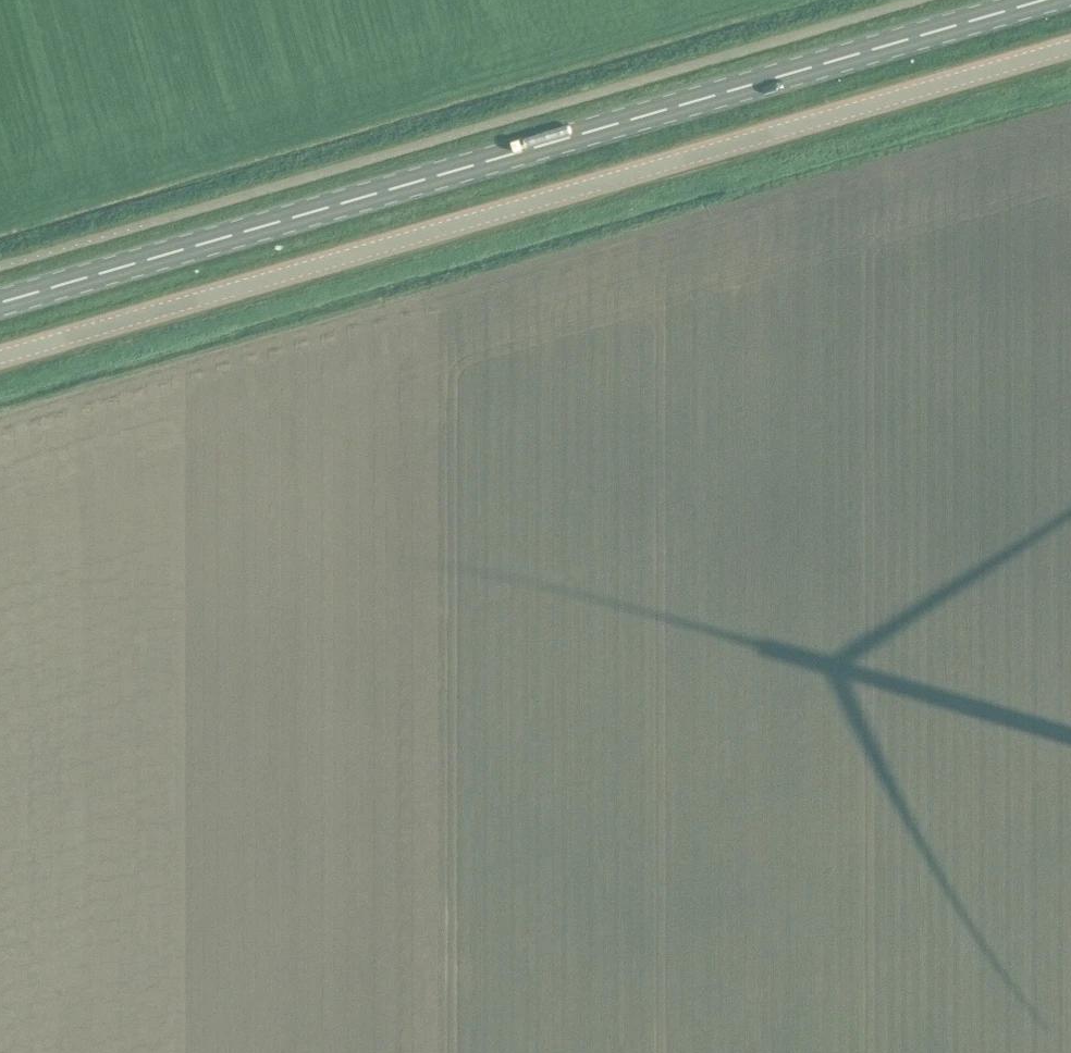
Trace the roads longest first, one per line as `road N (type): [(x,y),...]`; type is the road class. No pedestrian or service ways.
road 1 (unclassified): [(0,357),(1070,46)]
road 2 (primary): [(1048,0),(0,303)]

